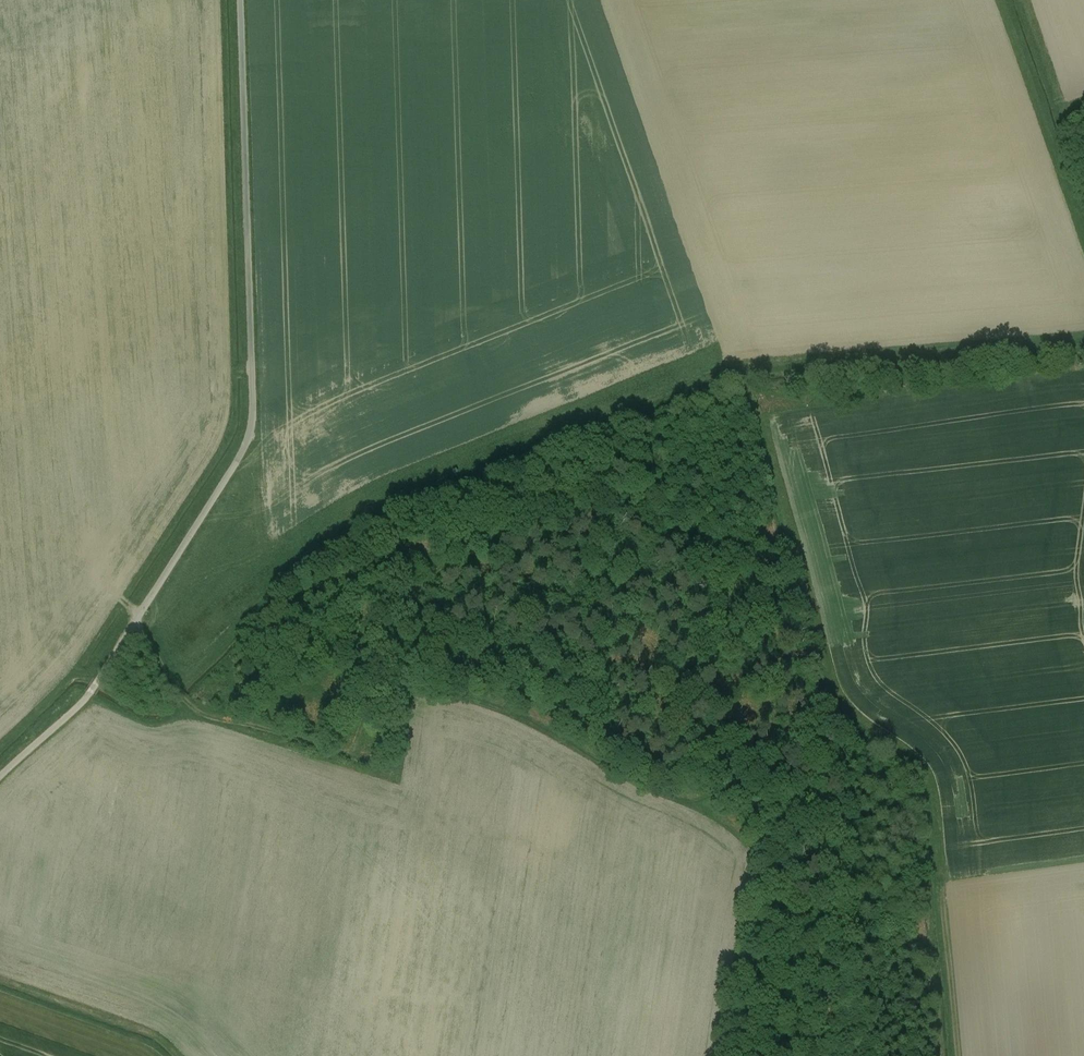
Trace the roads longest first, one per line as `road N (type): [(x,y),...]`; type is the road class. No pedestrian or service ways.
road 1 (unclassified): [(241,0),(250,432),(88,695),(0,774)]
road 2 (track): [(135,624),(196,713),(239,724)]

